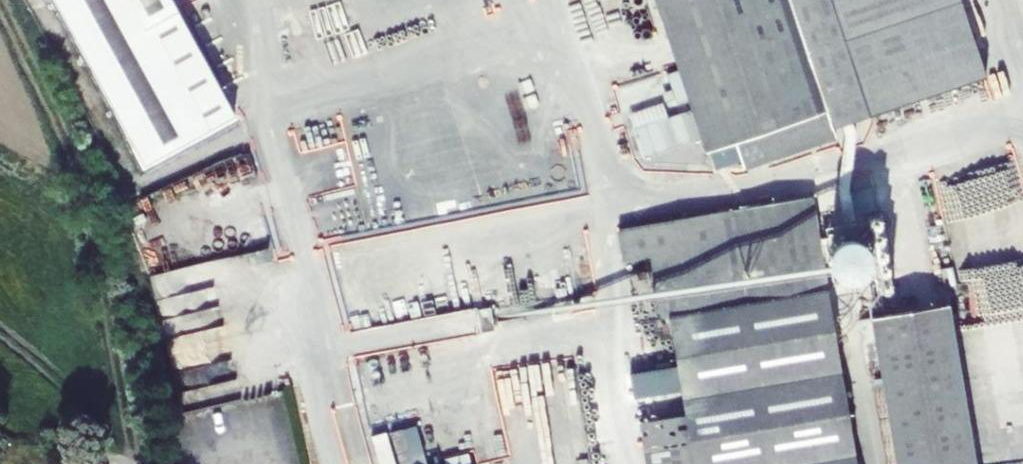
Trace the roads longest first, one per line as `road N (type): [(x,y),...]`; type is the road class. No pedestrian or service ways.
road 1 (track): [(0,9),(83,184),(139,463)]

